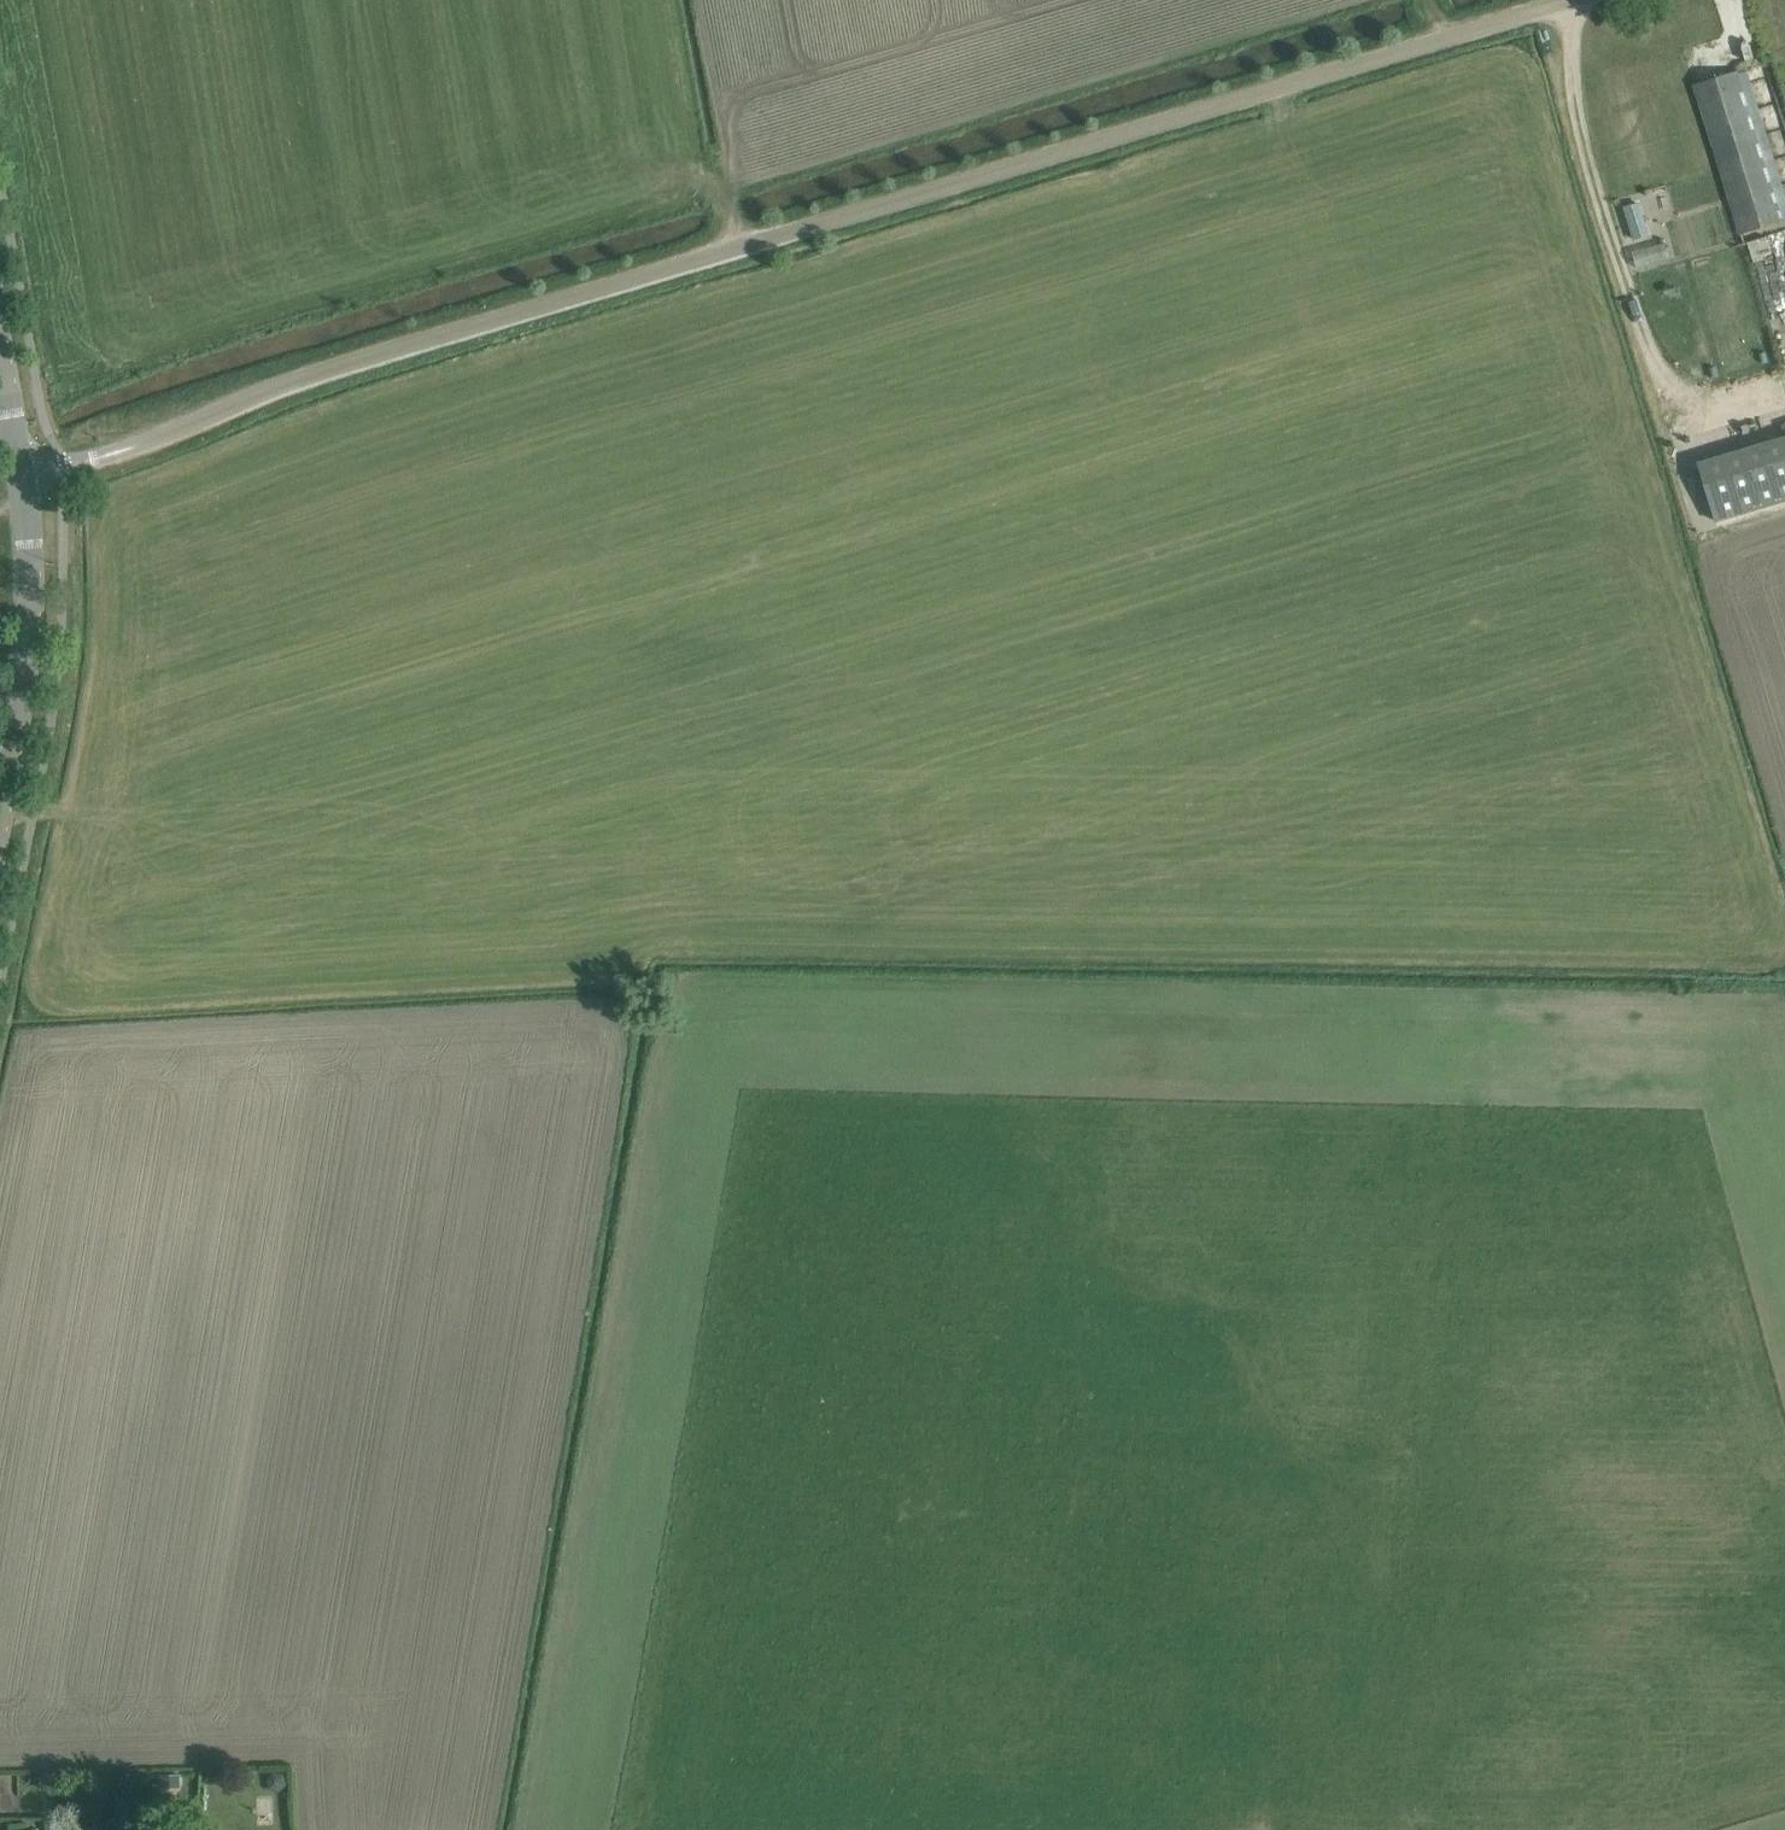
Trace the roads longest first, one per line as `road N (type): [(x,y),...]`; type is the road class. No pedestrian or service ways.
road 1 (unclassified): [(23,477),(164,436),(264,391),(401,346),(1568,0)]
road 2 (unclassified): [(0,807),(31,659),(35,590),(23,477)]
road 3 (unclassified): [(23,477),(0,347)]

